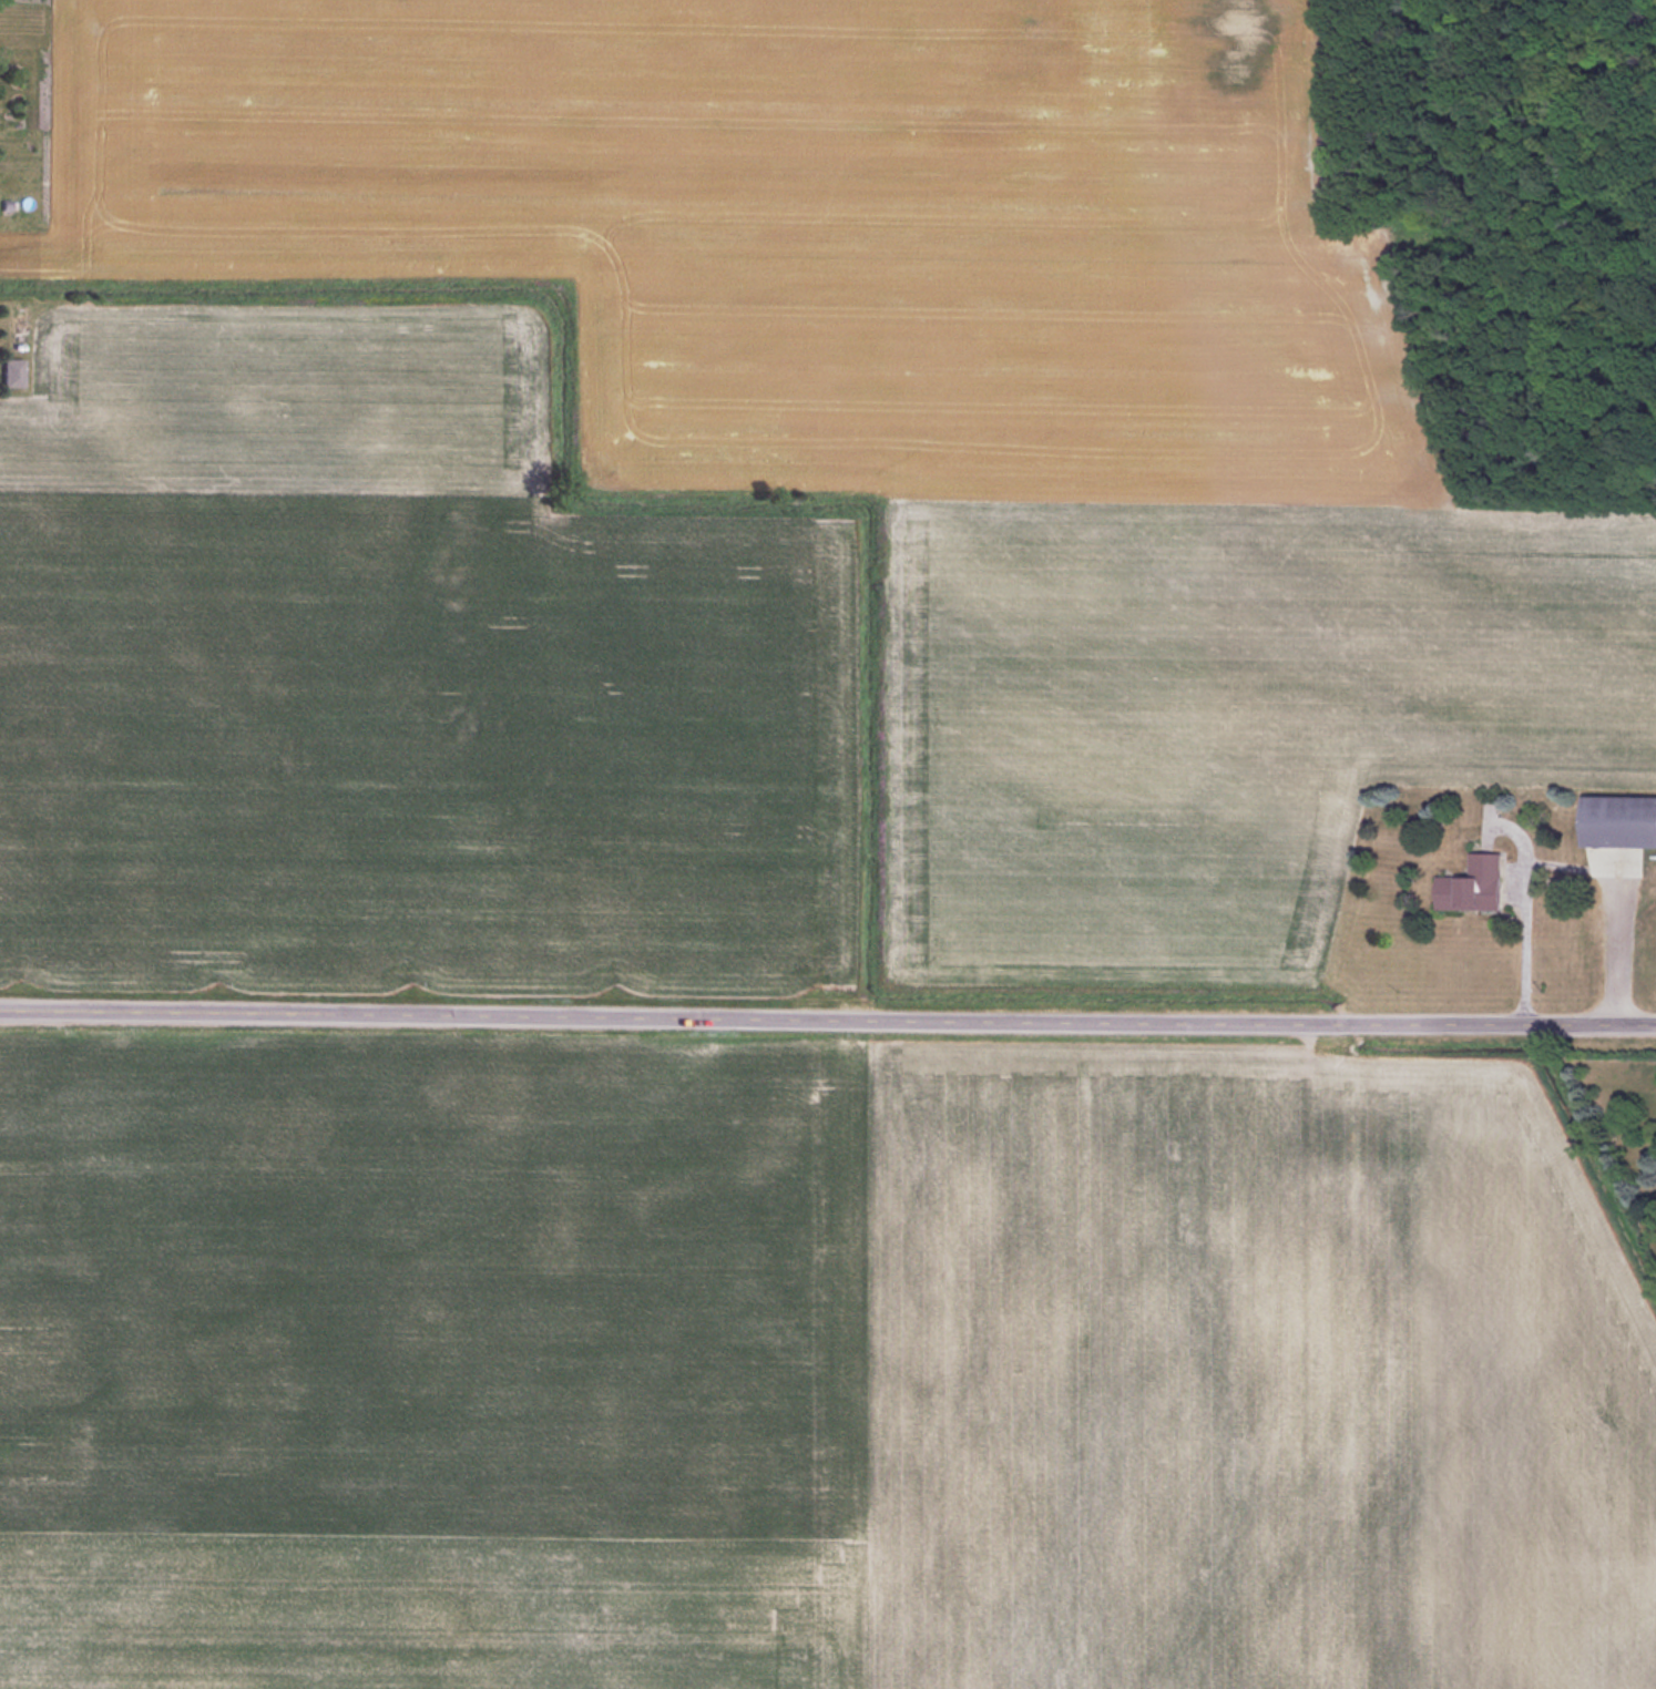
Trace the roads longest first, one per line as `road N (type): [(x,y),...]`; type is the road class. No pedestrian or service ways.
road 1 (tertiary): [(1655,1026),(0,1012)]

